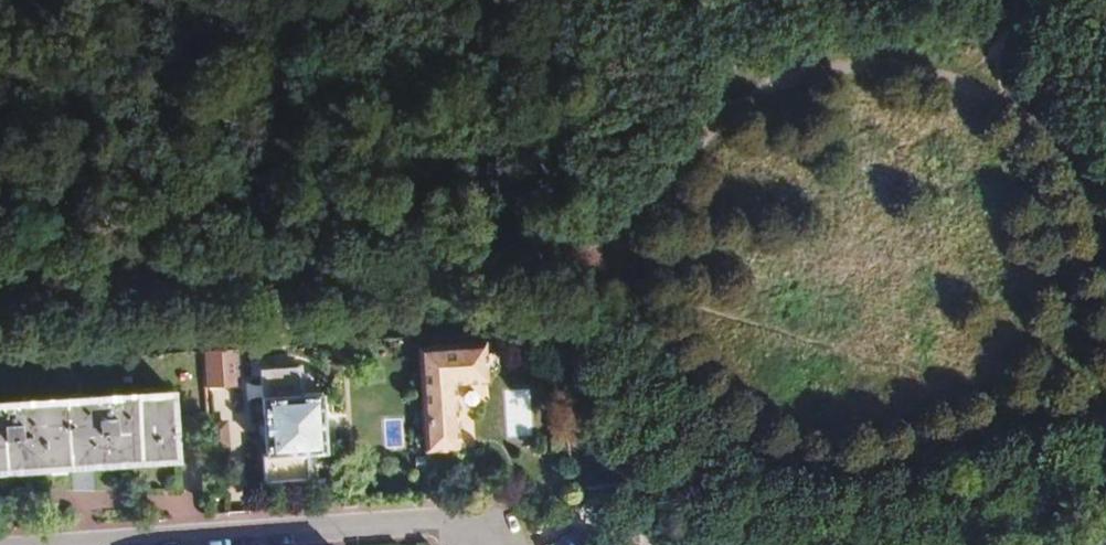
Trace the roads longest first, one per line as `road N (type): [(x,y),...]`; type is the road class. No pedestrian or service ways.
road 1 (residential): [(479,544),(470,527),(433,519),(79,544)]
road 2 (track): [(767,83),(675,0)]

